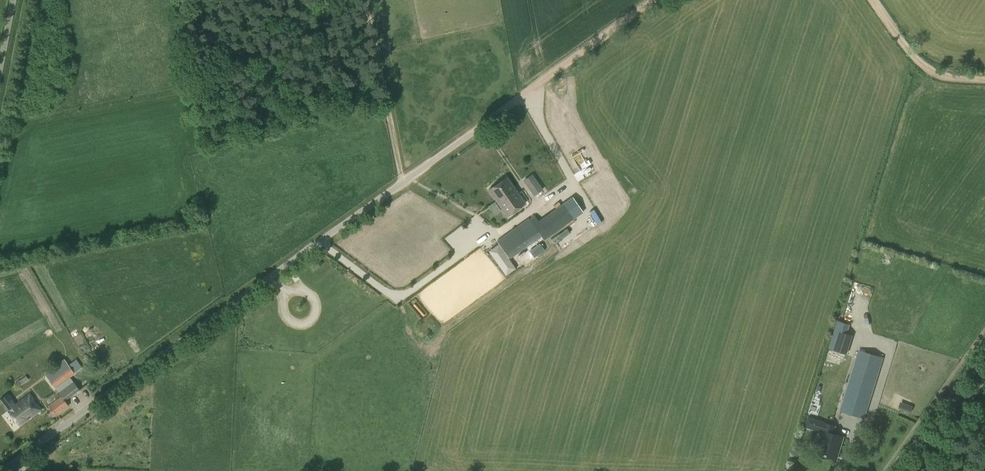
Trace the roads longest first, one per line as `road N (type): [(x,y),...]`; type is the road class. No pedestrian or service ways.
road 1 (unclassified): [(8,470),(488,118)]
road 2 (track): [(488,118),(653,0)]
road 3 (track): [(871,0),(934,73),(984,80)]

